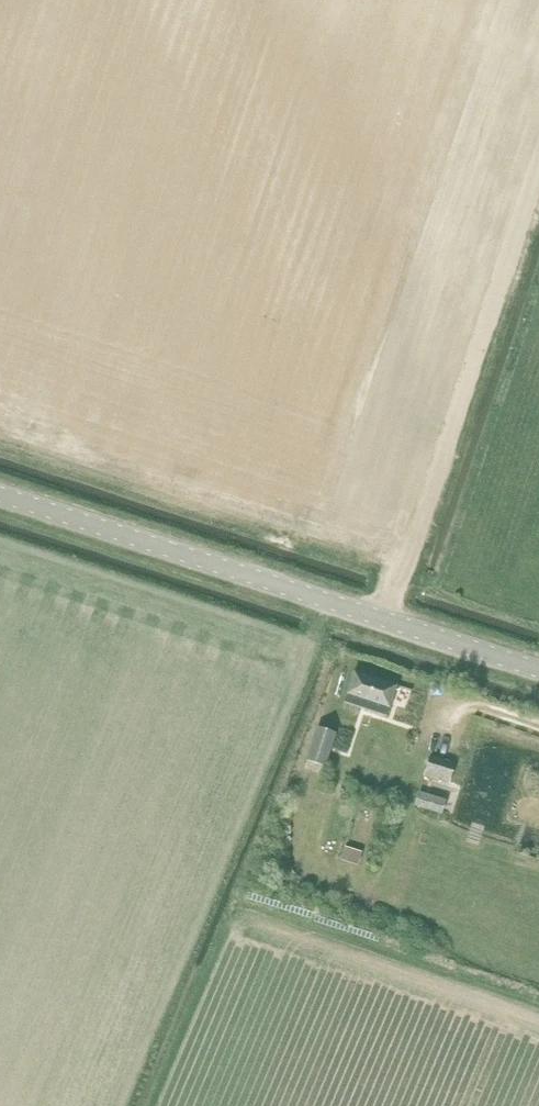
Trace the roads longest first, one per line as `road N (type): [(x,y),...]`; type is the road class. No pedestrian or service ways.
road 1 (tertiary): [(538,674),(0,497)]

